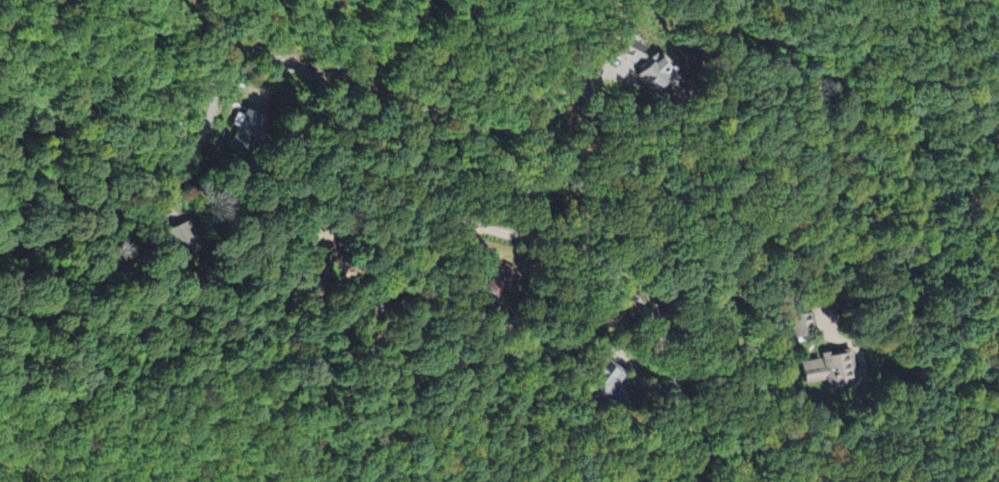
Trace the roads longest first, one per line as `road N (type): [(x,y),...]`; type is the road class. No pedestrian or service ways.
road 1 (residential): [(694,481),(692,421),(668,337),(466,124),(236,47),(222,60),(212,127),(190,142)]
road 2 (residential): [(586,251),(461,237),(435,242),(388,285),(383,379),(338,462)]
road 3 (residential): [(633,293),(555,367),(499,457),(464,481)]

